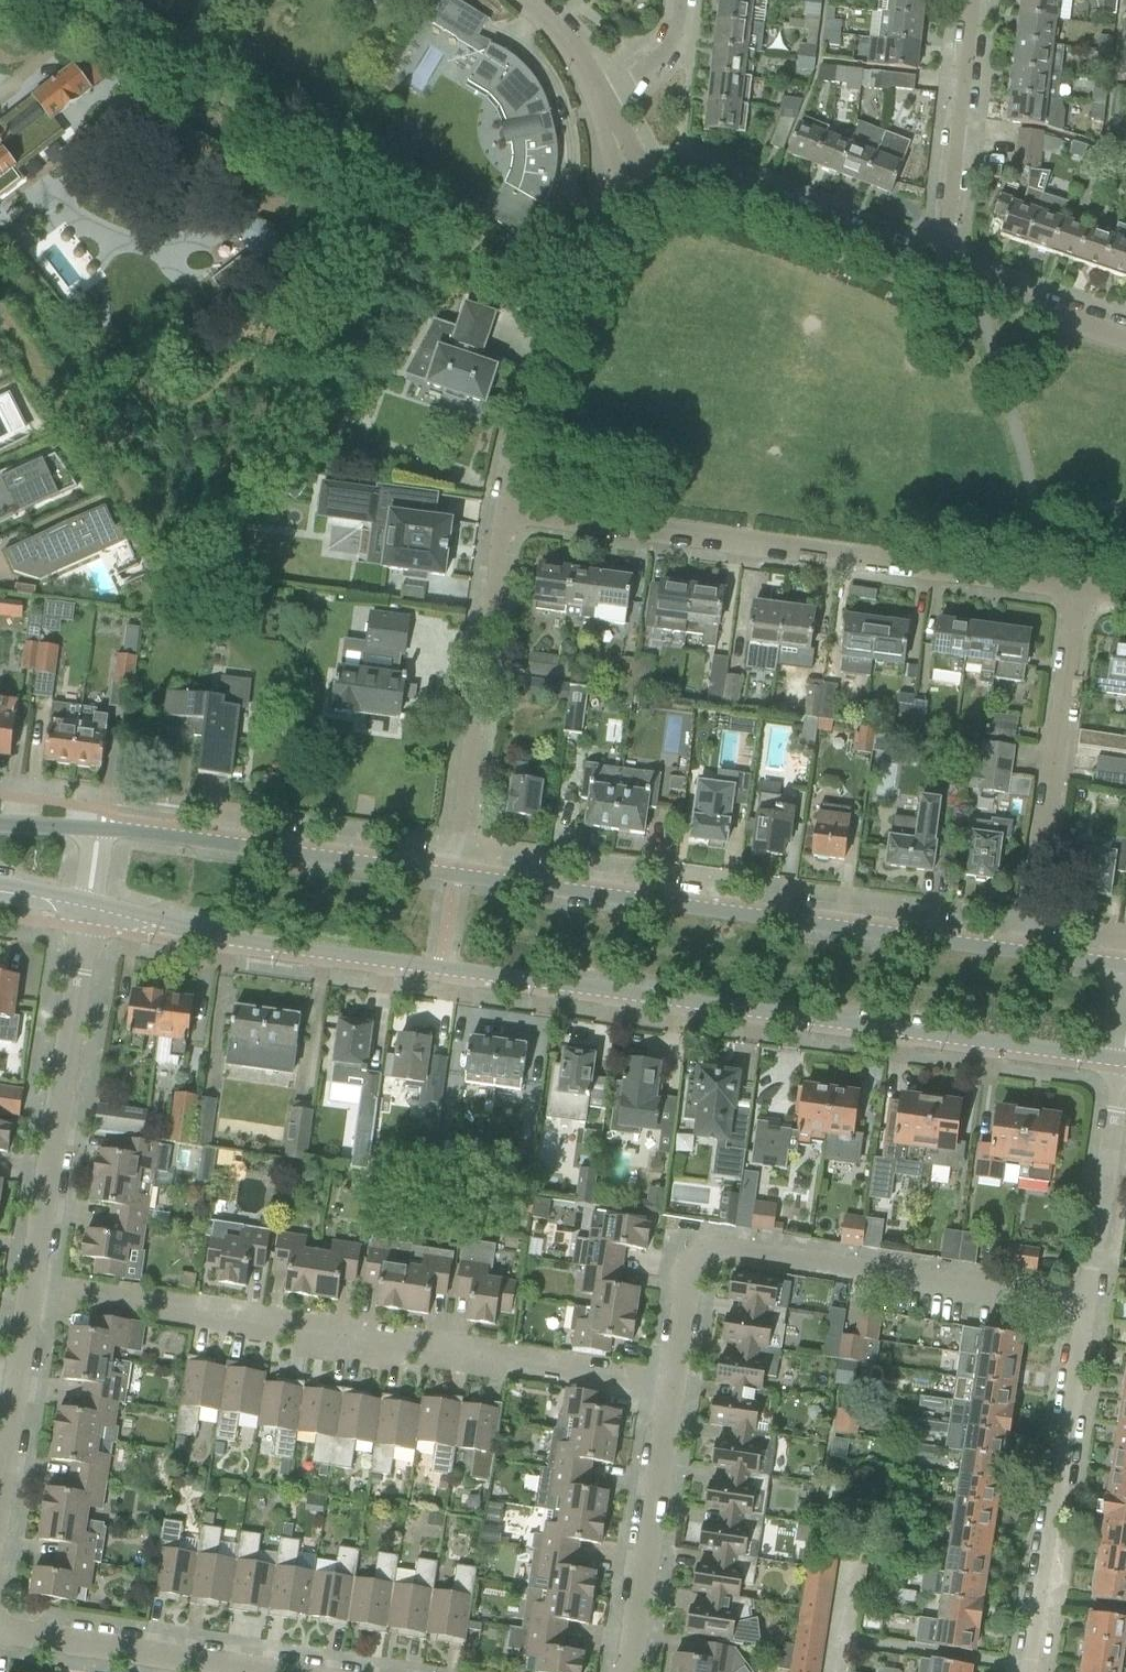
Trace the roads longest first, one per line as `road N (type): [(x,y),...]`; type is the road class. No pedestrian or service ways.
road 1 (secondary): [(88,901),(236,941),(1121,1061)]
road 2 (residential): [(665,1392),(30,1286)]
road 3 (secondary): [(1028,956),(454,876)]
road 4 (residential): [(1075,590),(505,510)]
road 5 (residential): [(665,1392),(683,1268),(723,1246),(1078,1308)]
road 6 (residential): [(30,1286),(88,901)]
road 7 (residential): [(505,510),(454,876)]
road 8 (residential): [(1028,956),(1075,590)]
road 9 (residential): [(1028,1671),(1078,1308)]
road 10 (secondary): [(454,876),(98,830)]
road 11 (residential): [(644,193),(603,228),(569,293),(505,510)]
road 12 (residential): [(939,275),(715,186),(680,183),(644,193)]
road 13 (residential): [(622,1671),(665,1392)]
road 14 (residential): [(939,275),(971,0)]
road 15 (residential): [(266,1671),(0,1629)]
road 16 (residential): [(1078,1308),(1121,1061)]
road 17 (residential): [(1125,338),(939,275)]
road 18 (residential): [(680,0),(662,56),(601,105)]
road 19 (residential): [(601,105),(571,49),(521,0)]

